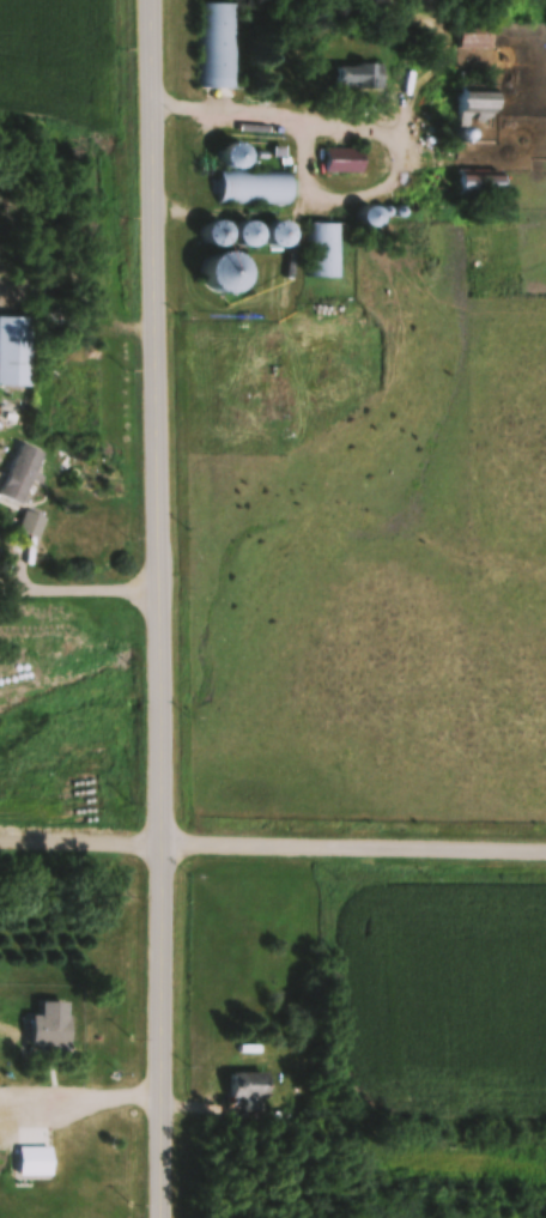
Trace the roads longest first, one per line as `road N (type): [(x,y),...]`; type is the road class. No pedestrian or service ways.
road 1 (tertiary): [(166,1217),(154,0)]
road 2 (residential): [(545,851),(0,842)]

